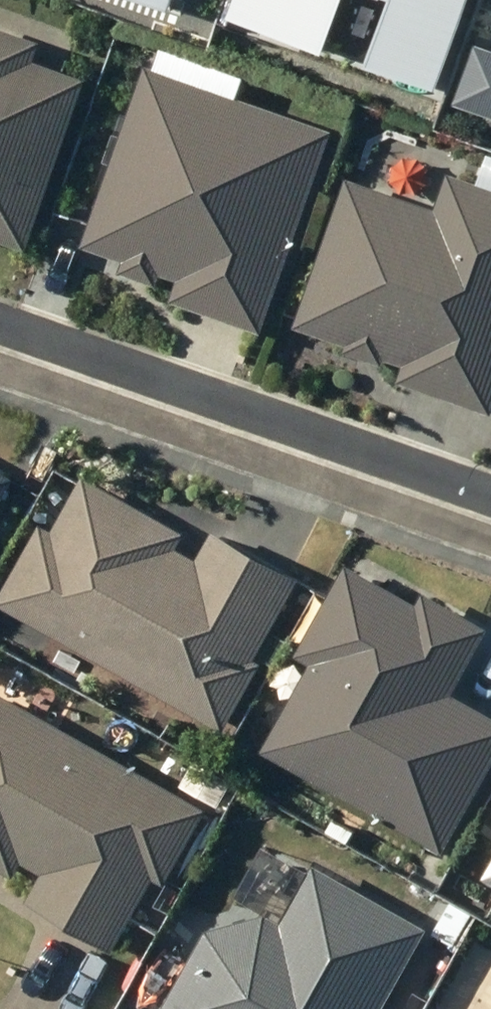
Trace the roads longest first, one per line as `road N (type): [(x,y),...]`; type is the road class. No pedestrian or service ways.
road 1 (residential): [(0,316),(490,496)]

